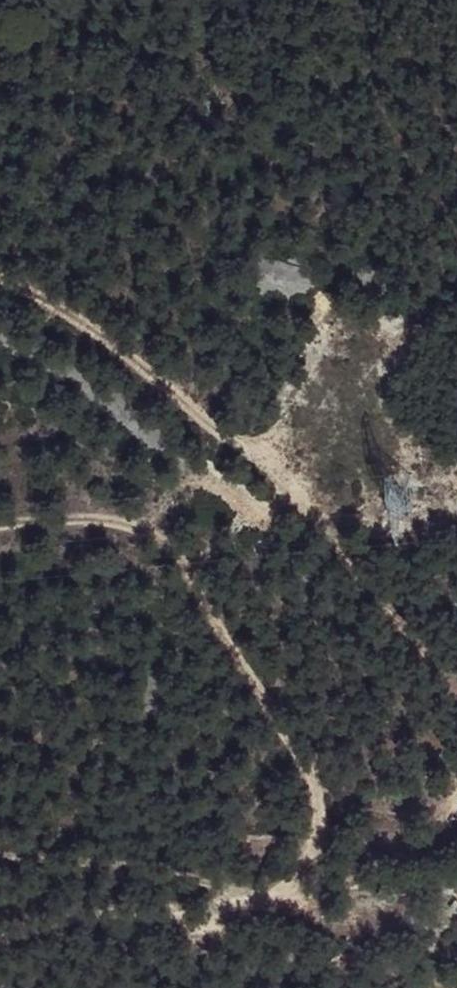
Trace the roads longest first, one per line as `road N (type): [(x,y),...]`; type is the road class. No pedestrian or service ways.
road 1 (residential): [(0,276),(98,333),(190,405),(380,527),(456,500)]
road 2 (residential): [(456,861),(436,871),(284,895),(91,913),(0,938)]

